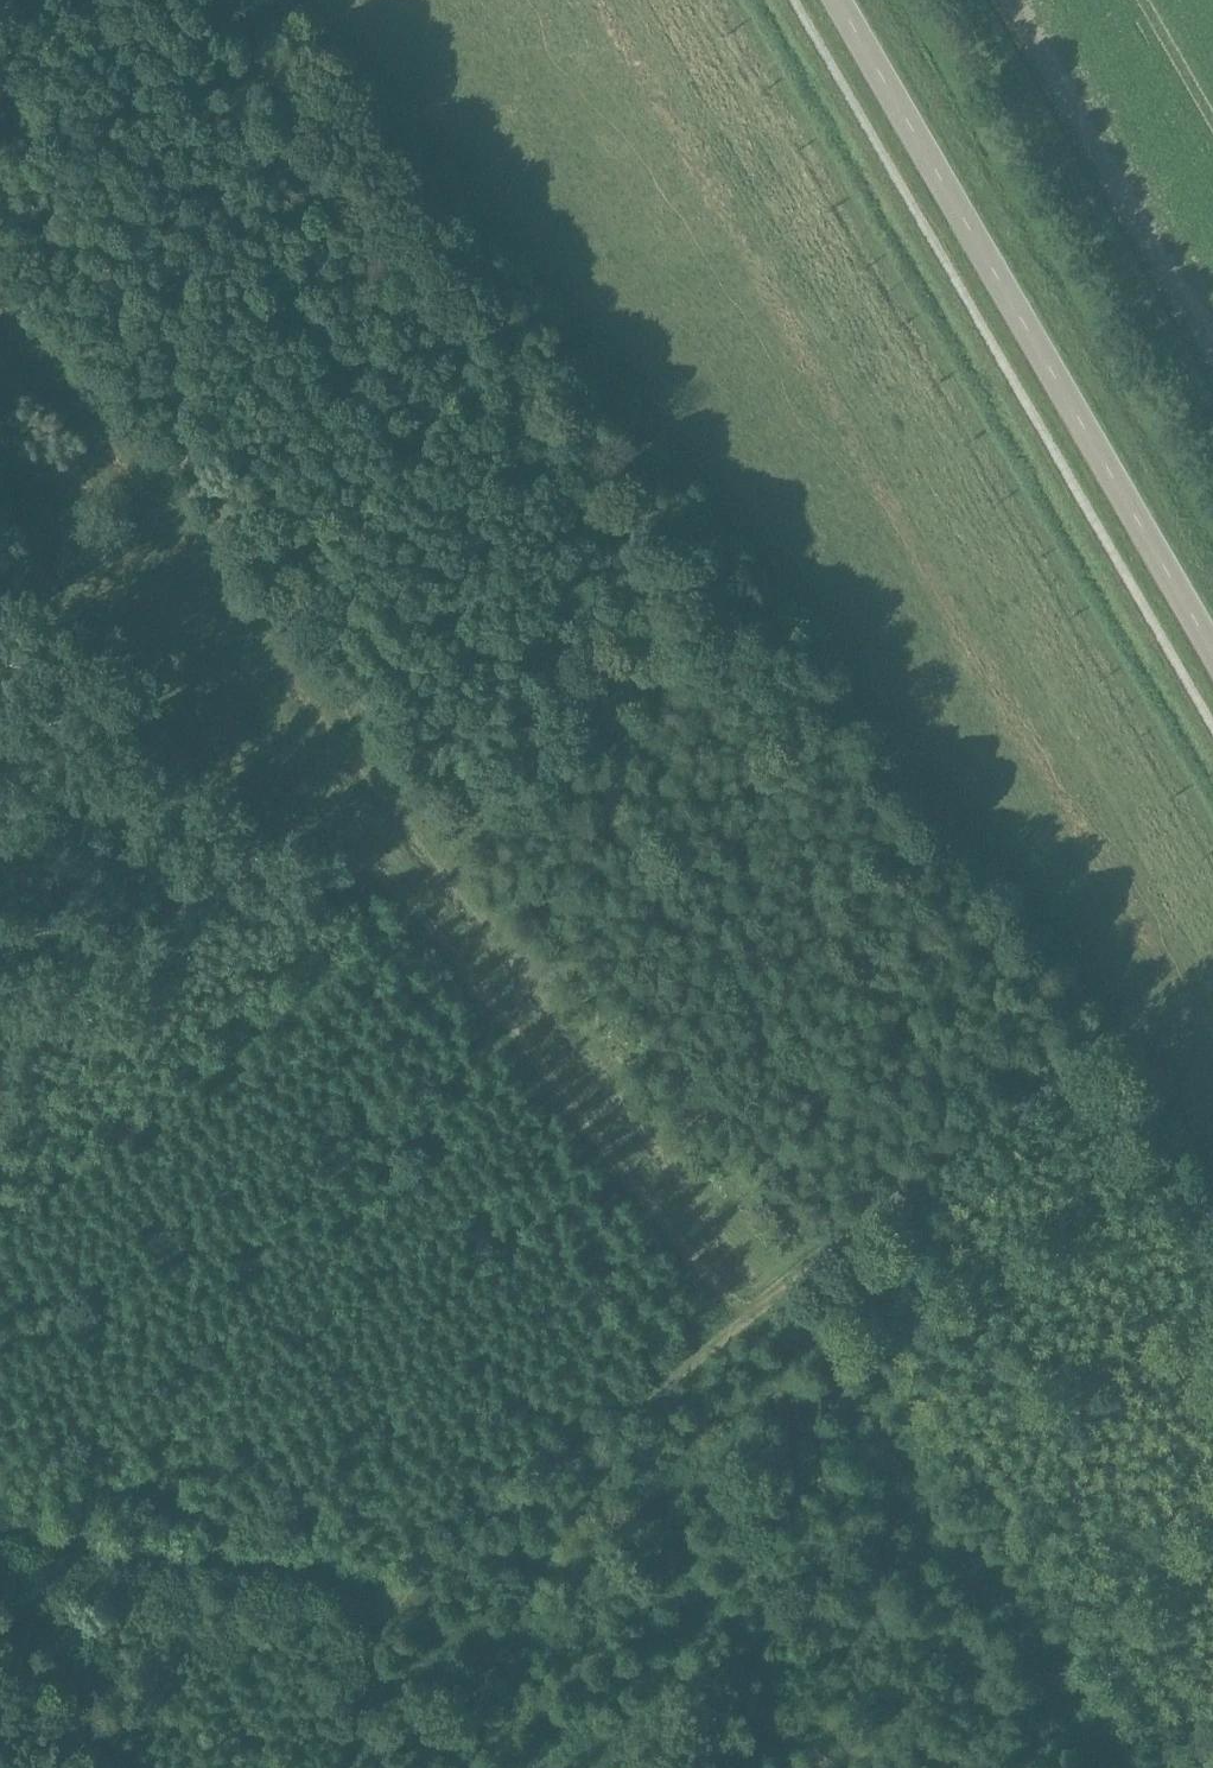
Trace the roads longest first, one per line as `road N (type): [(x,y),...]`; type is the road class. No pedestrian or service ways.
road 1 (tertiary): [(835,0),(1212,661)]

